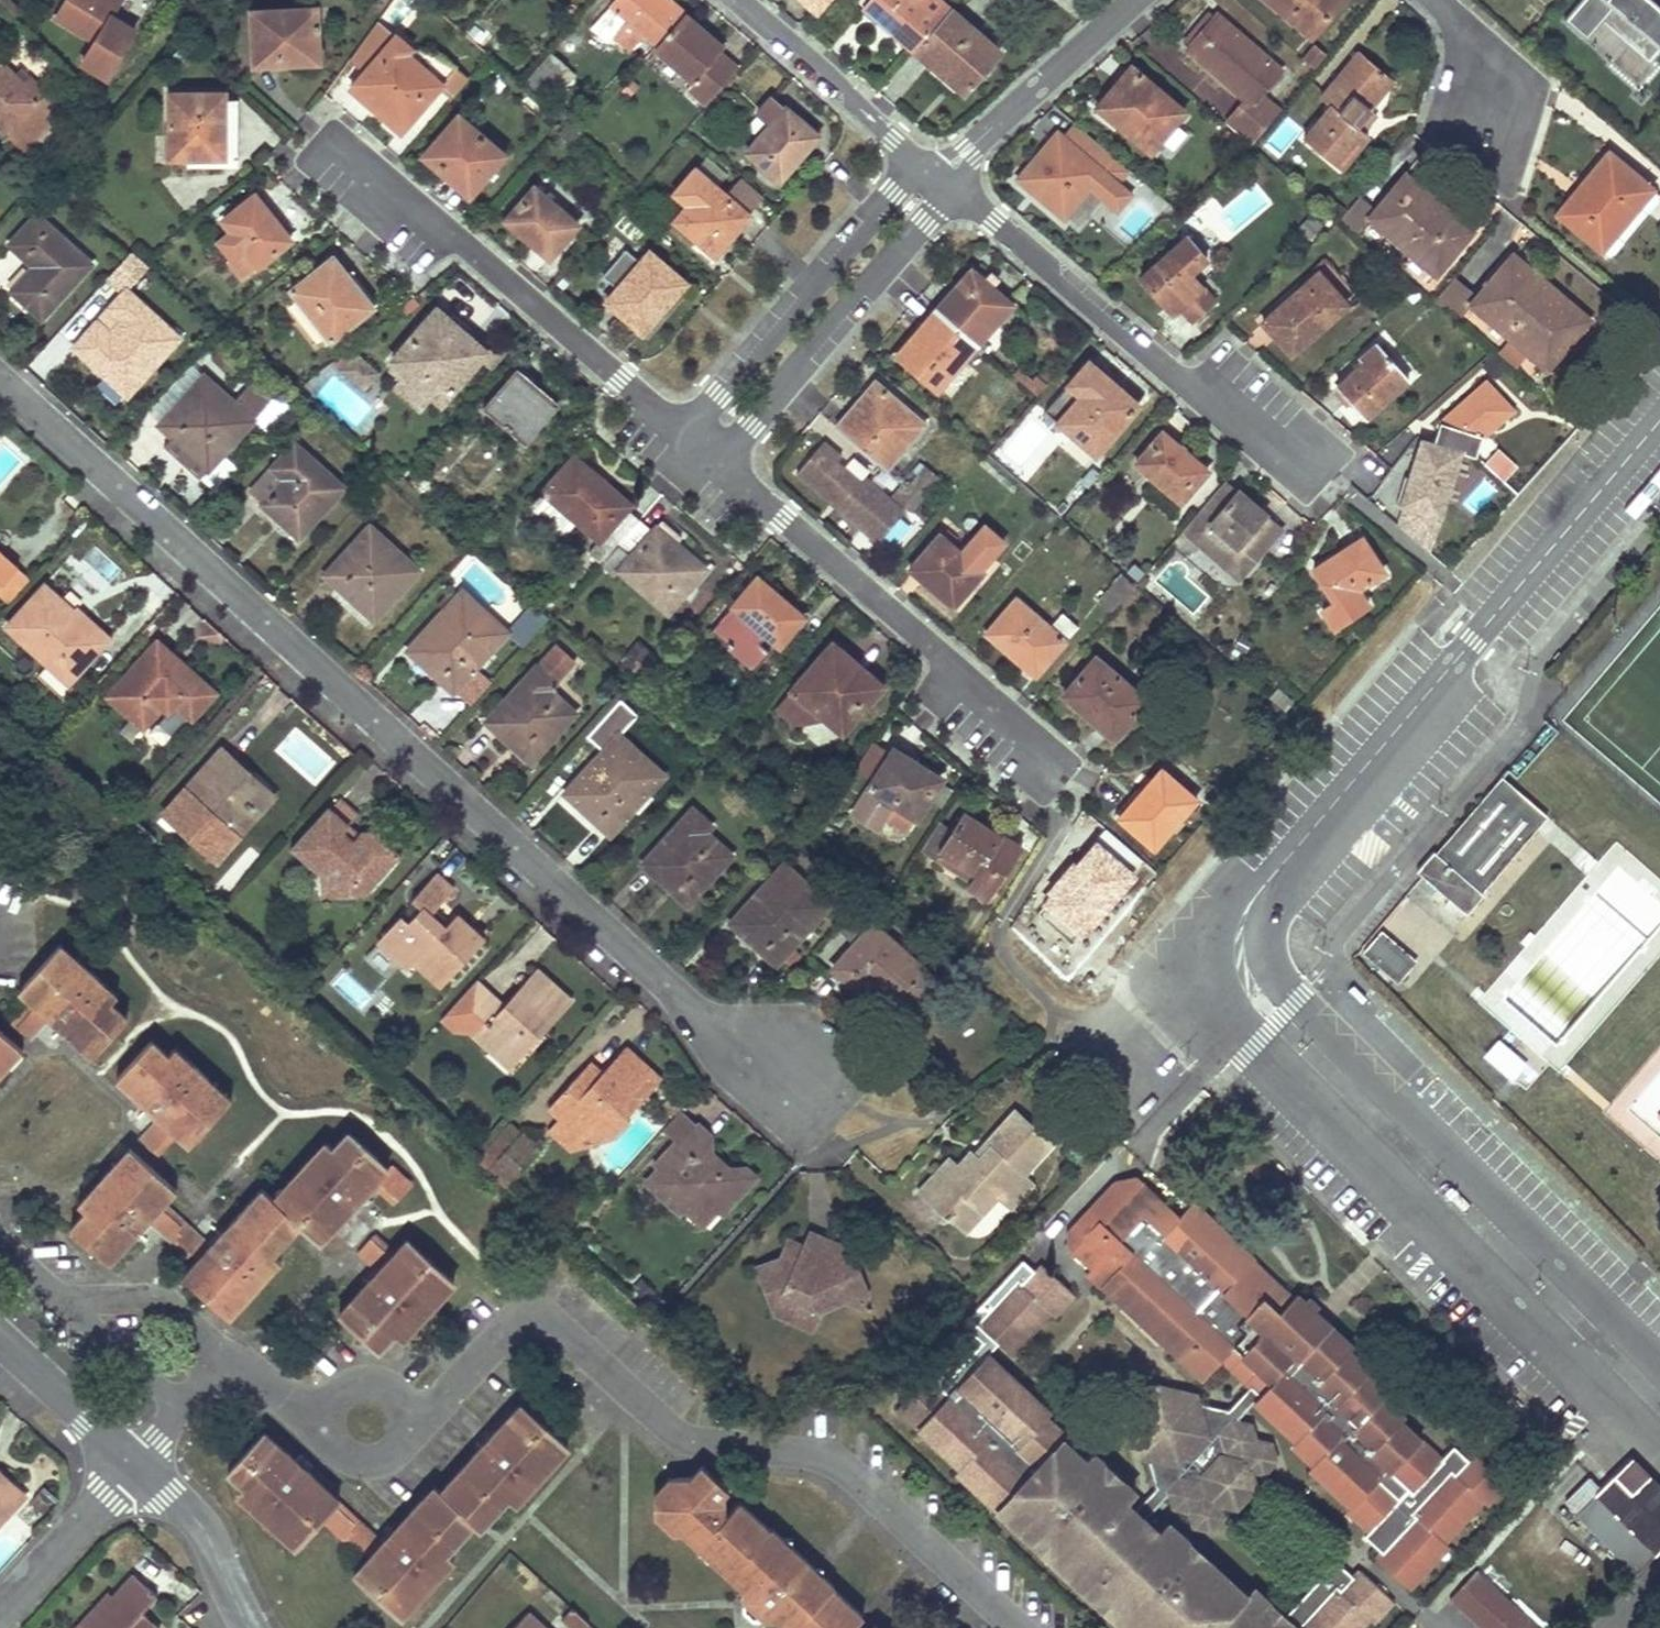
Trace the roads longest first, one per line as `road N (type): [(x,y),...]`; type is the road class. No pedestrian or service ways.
road 1 (residential): [(0,379),(748,1061)]
road 2 (residential): [(1283,864),(1206,946),(1205,990),(1220,1013),(1602,1402),(1659,1448)]
road 3 (residential): [(403,1418),(432,1408),(500,1338),(545,1325),(690,1442),(808,1451),(842,1463),(1019,1627)]
road 4 (residential): [(1659,1371),(1278,979),(1263,912),(1283,864)]
road 5 (residential): [(1283,864),(1659,419)]
road 6 (residential): [(339,141),(688,432)]
road 7 (residential): [(953,189),(1256,442),(1311,461)]
road 8 (residential): [(718,458),(939,657),(1044,766)]
road 9 (residential): [(718,458),(953,189)]
road 10 (residential): [(920,162),(688,432)]
road 11 (residential): [(941,179),(1134,0)]
road 12 (residential): [(746,0),(920,162)]
road 13 (residential): [(135,1464),(203,1530),(248,1627)]
road 14 (residential): [(0,1613),(135,1464)]
road 15 (residential): [(0,1340),(135,1464)]
road 16 (residential): [(227,1349),(165,1296),(64,1297)]
road 17 (residential): [(64,1297),(181,1408)]
road 18 (residential): [(1437,0),(1505,59),(1489,117)]
road 19 (residential): [(227,1349),(293,1404),(331,1415)]
road 20 (residential): [(331,1415),(339,1447),(365,1460),(392,1450),(403,1418)]

